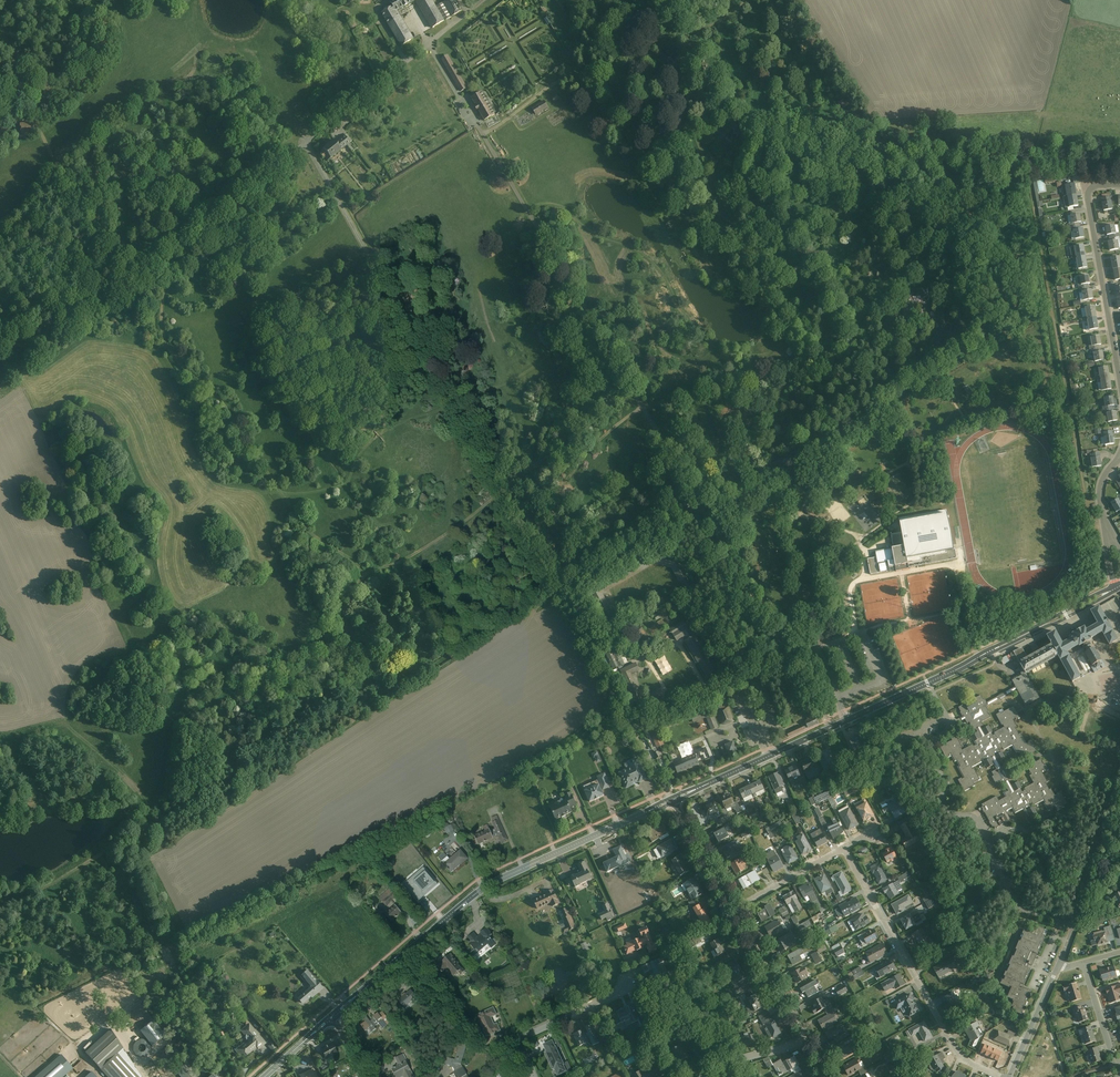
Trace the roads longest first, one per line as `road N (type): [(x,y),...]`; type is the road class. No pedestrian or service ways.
road 1 (secondary): [(1115,589),(673,800)]
road 2 (secondary): [(673,800),(488,885),(332,1018)]
road 3 (track): [(1100,500),(1088,503),(1023,162)]
road 4 (residential): [(846,848),(959,1055),(1000,1076)]
road 5 (residential): [(1119,185),(1094,186),(1088,198),(1119,384)]
road 6 (residential): [(1059,965),(1119,772)]
road 7 (residential): [(533,1076),(519,1047),(523,1037),(627,986)]
road 8 (residential): [(734,910),(808,1041)]
road 9 (residential): [(734,910),(846,848)]
road 10 (track): [(1023,162),(896,160)]
road 11 (residential): [(673,800),(734,910)]
road 12 (residential): [(1009,1076),(1059,965)]

